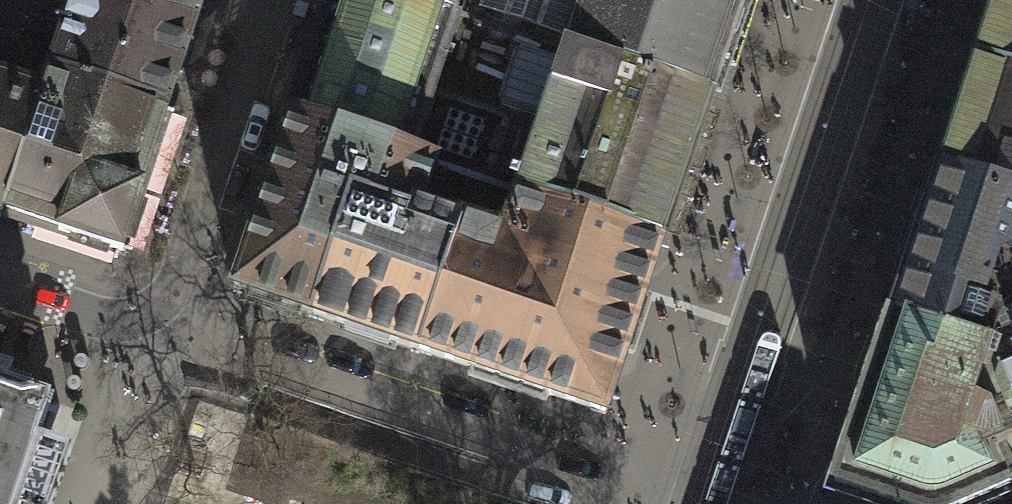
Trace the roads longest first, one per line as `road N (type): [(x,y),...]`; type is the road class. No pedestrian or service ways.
road 1 (residential): [(168,332),(584,474)]
road 2 (residential): [(168,332),(277,0)]
road 3 (residential): [(0,275),(168,332)]

